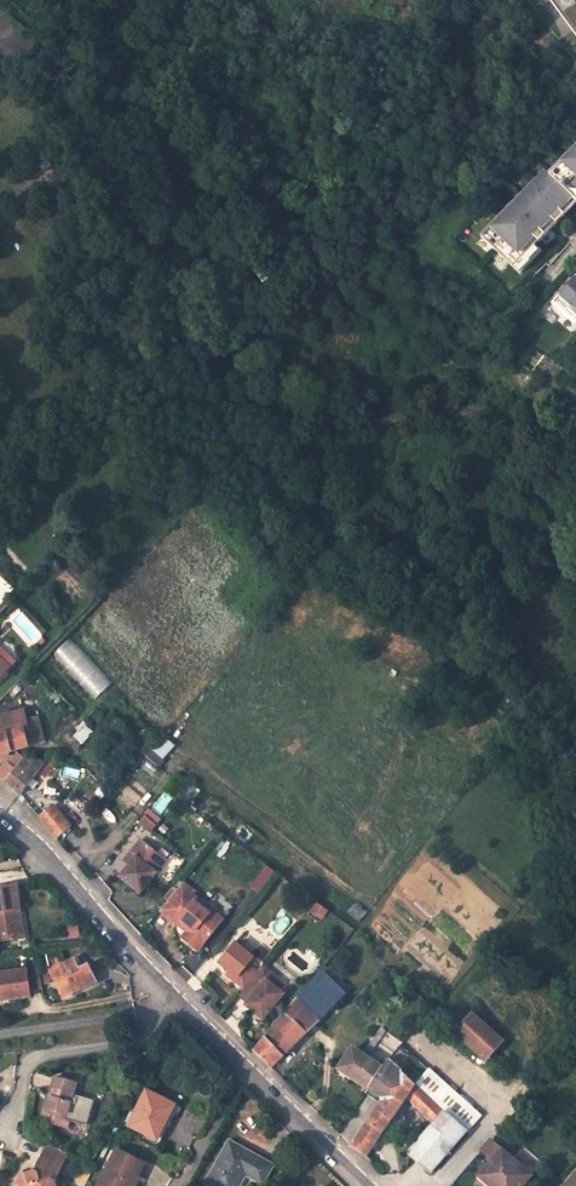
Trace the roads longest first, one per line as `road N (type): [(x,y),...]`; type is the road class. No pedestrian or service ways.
road 1 (unclassified): [(369,1185),(173,993)]
road 2 (unclassified): [(173,993),(36,846),(0,819)]
road 3 (residential): [(173,993),(145,1041),(40,1056),(0,1123)]

